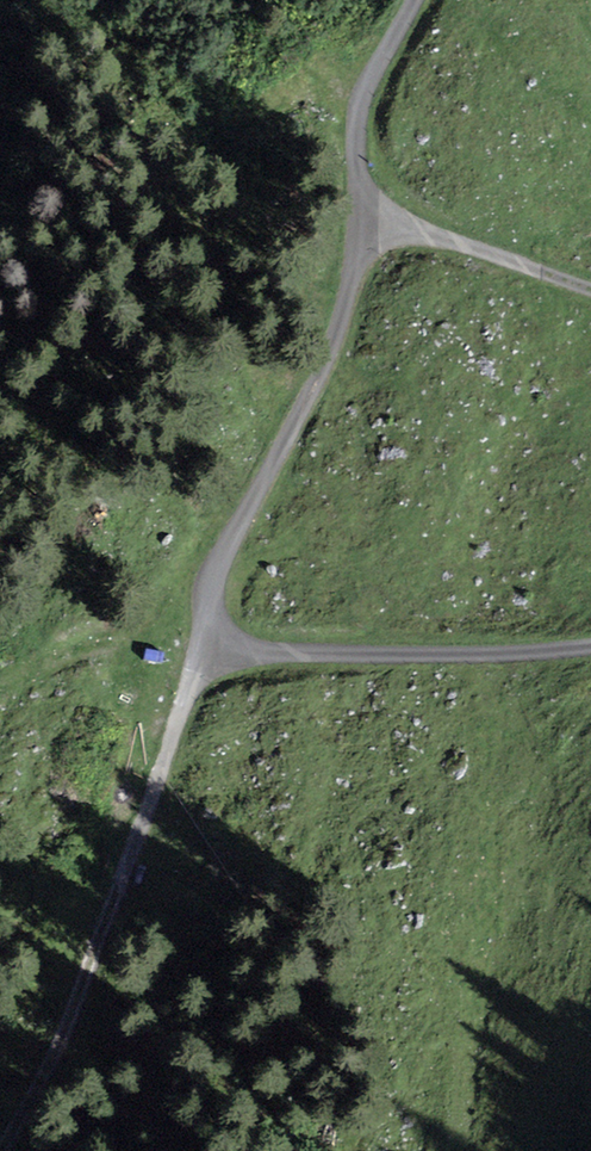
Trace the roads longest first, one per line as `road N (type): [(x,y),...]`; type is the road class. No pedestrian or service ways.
road 1 (track): [(590,648),(236,653),(208,635),(201,587),(294,428),(345,311),(359,224),(353,158),(361,95),(413,0)]
road 2 (track): [(3,1150),(43,1089),(208,635)]
road 3 (track): [(481,653),(480,1014),(458,1150)]
road 4 (track): [(359,224),(442,239),(590,291)]

